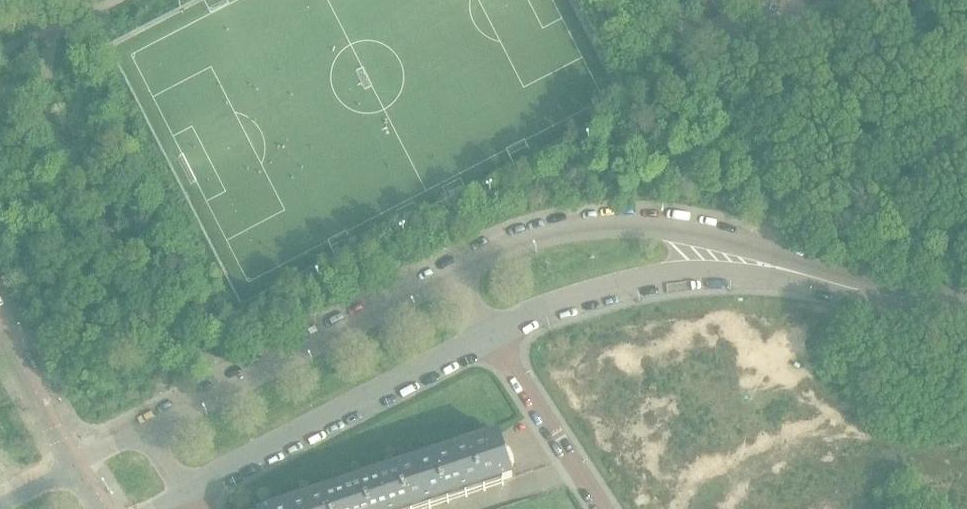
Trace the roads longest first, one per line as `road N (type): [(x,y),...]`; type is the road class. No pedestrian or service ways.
road 1 (residential): [(453,271),(292,350),(152,434)]
road 2 (residential): [(187,486),(489,327)]
road 3 (residential): [(771,263),(644,227),(591,225),(538,235),(453,271)]
road 4 (residential): [(489,327),(643,274),(771,263)]
road 5 (residential): [(607,508),(489,327)]
road 6 (residential): [(771,263),(826,280),(966,294)]
road 7 (tertiary): [(75,465),(0,333)]

